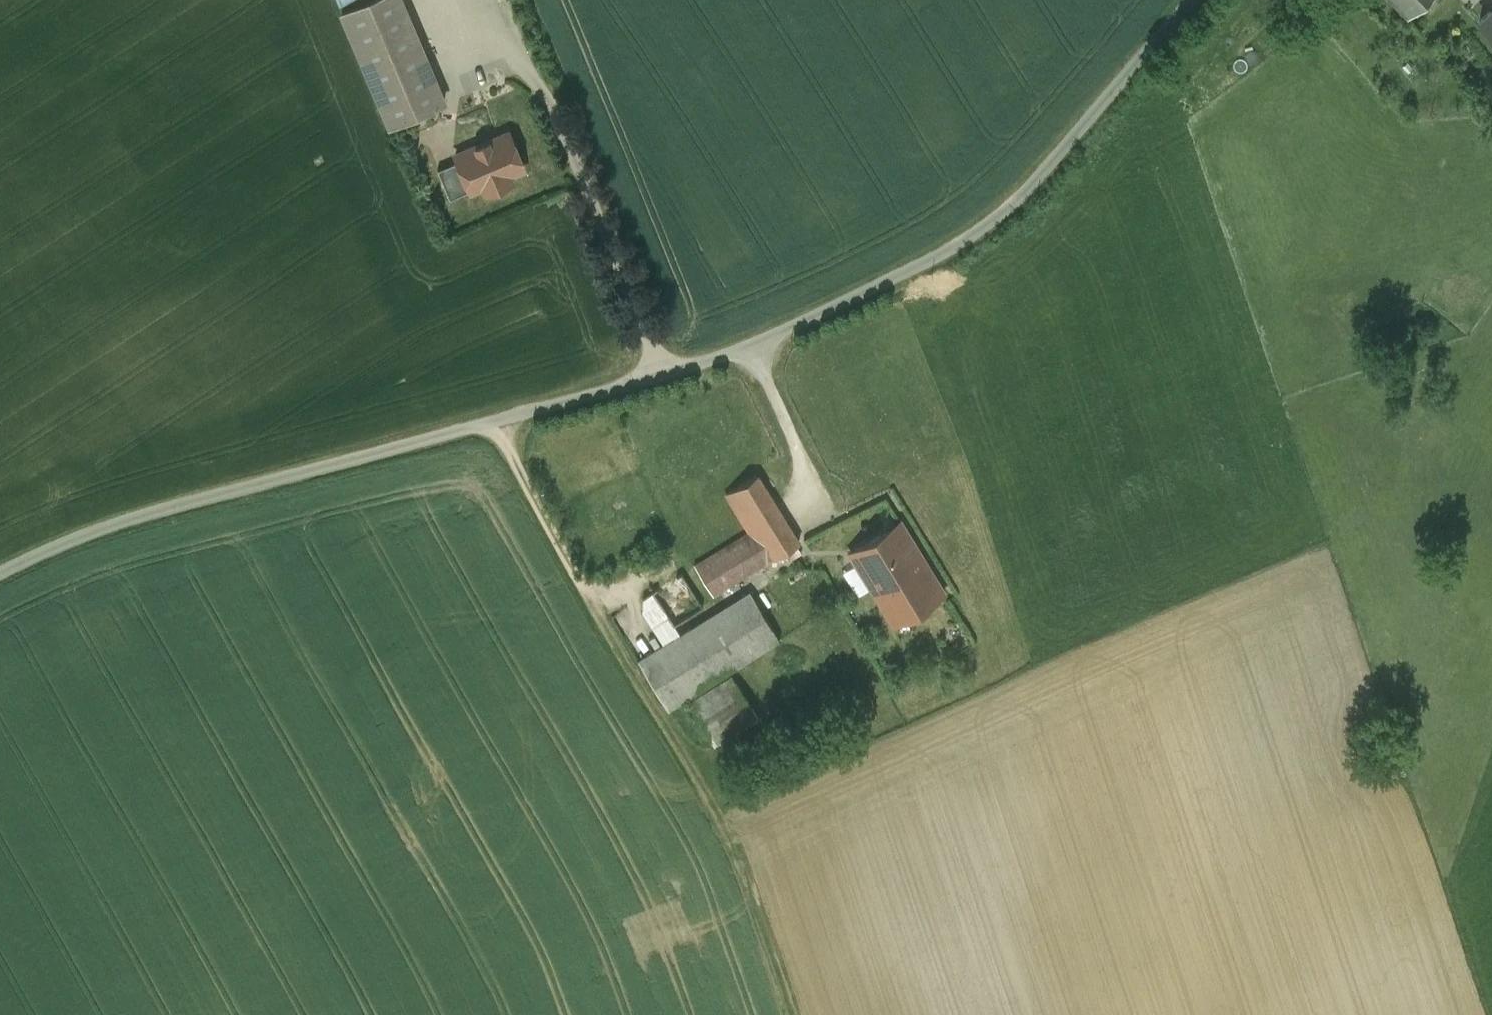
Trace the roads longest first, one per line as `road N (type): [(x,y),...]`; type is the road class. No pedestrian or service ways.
road 1 (residential): [(1190,0),(1020,199),(962,244),(899,277),(703,363),(95,528),(0,575)]

